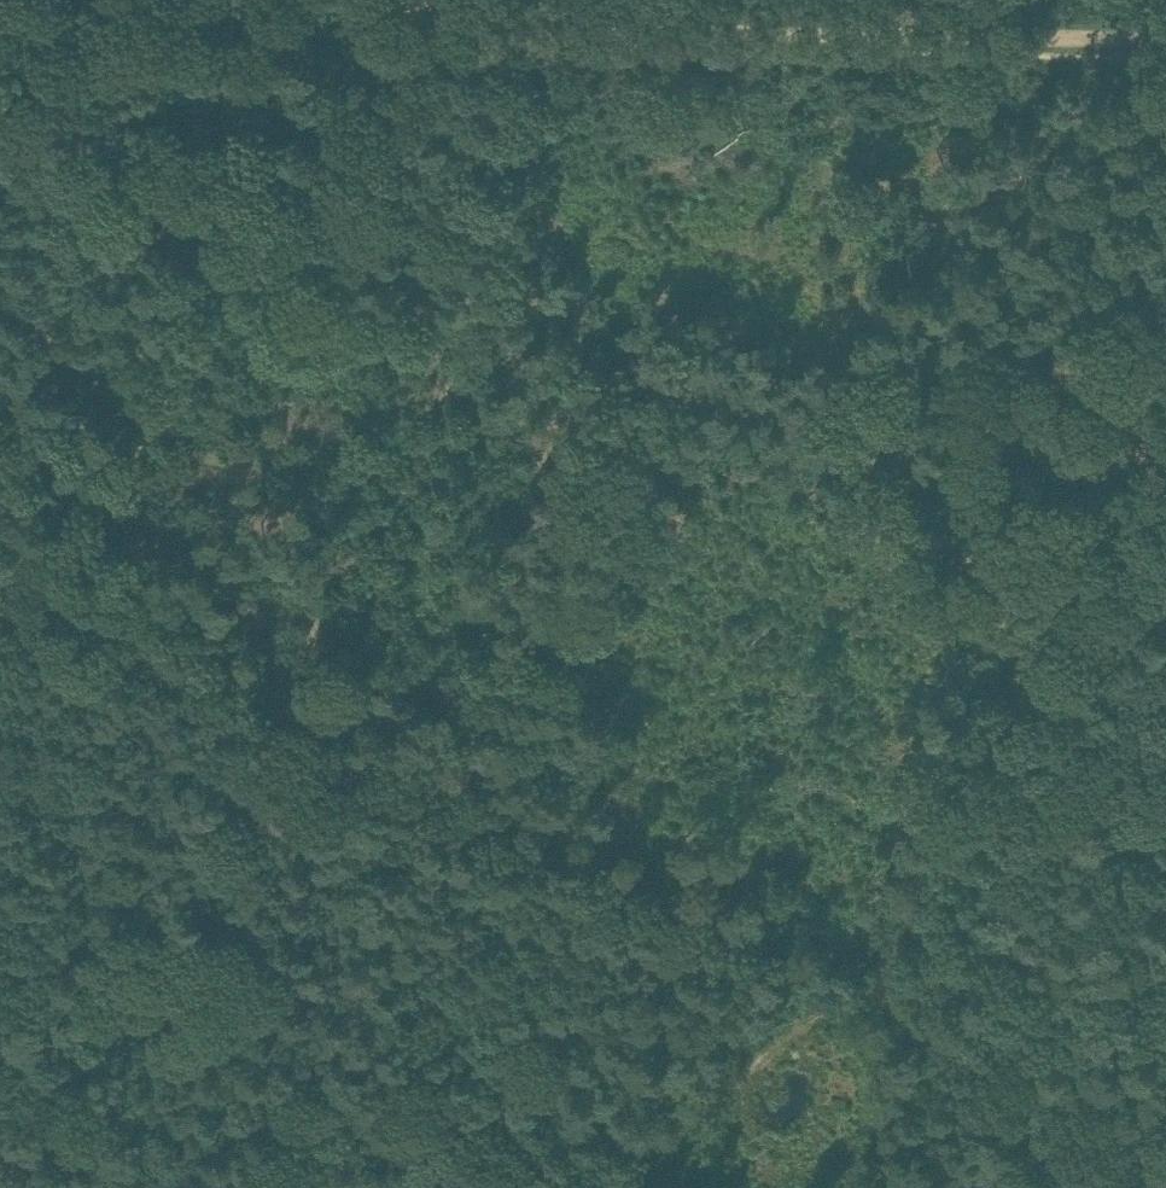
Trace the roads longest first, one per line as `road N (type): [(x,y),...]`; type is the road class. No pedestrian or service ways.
road 1 (track): [(0,666),(349,118),(435,11)]
road 2 (track): [(1165,43),(459,24),(427,0)]
road 3 (track): [(872,983),(1165,1136)]

